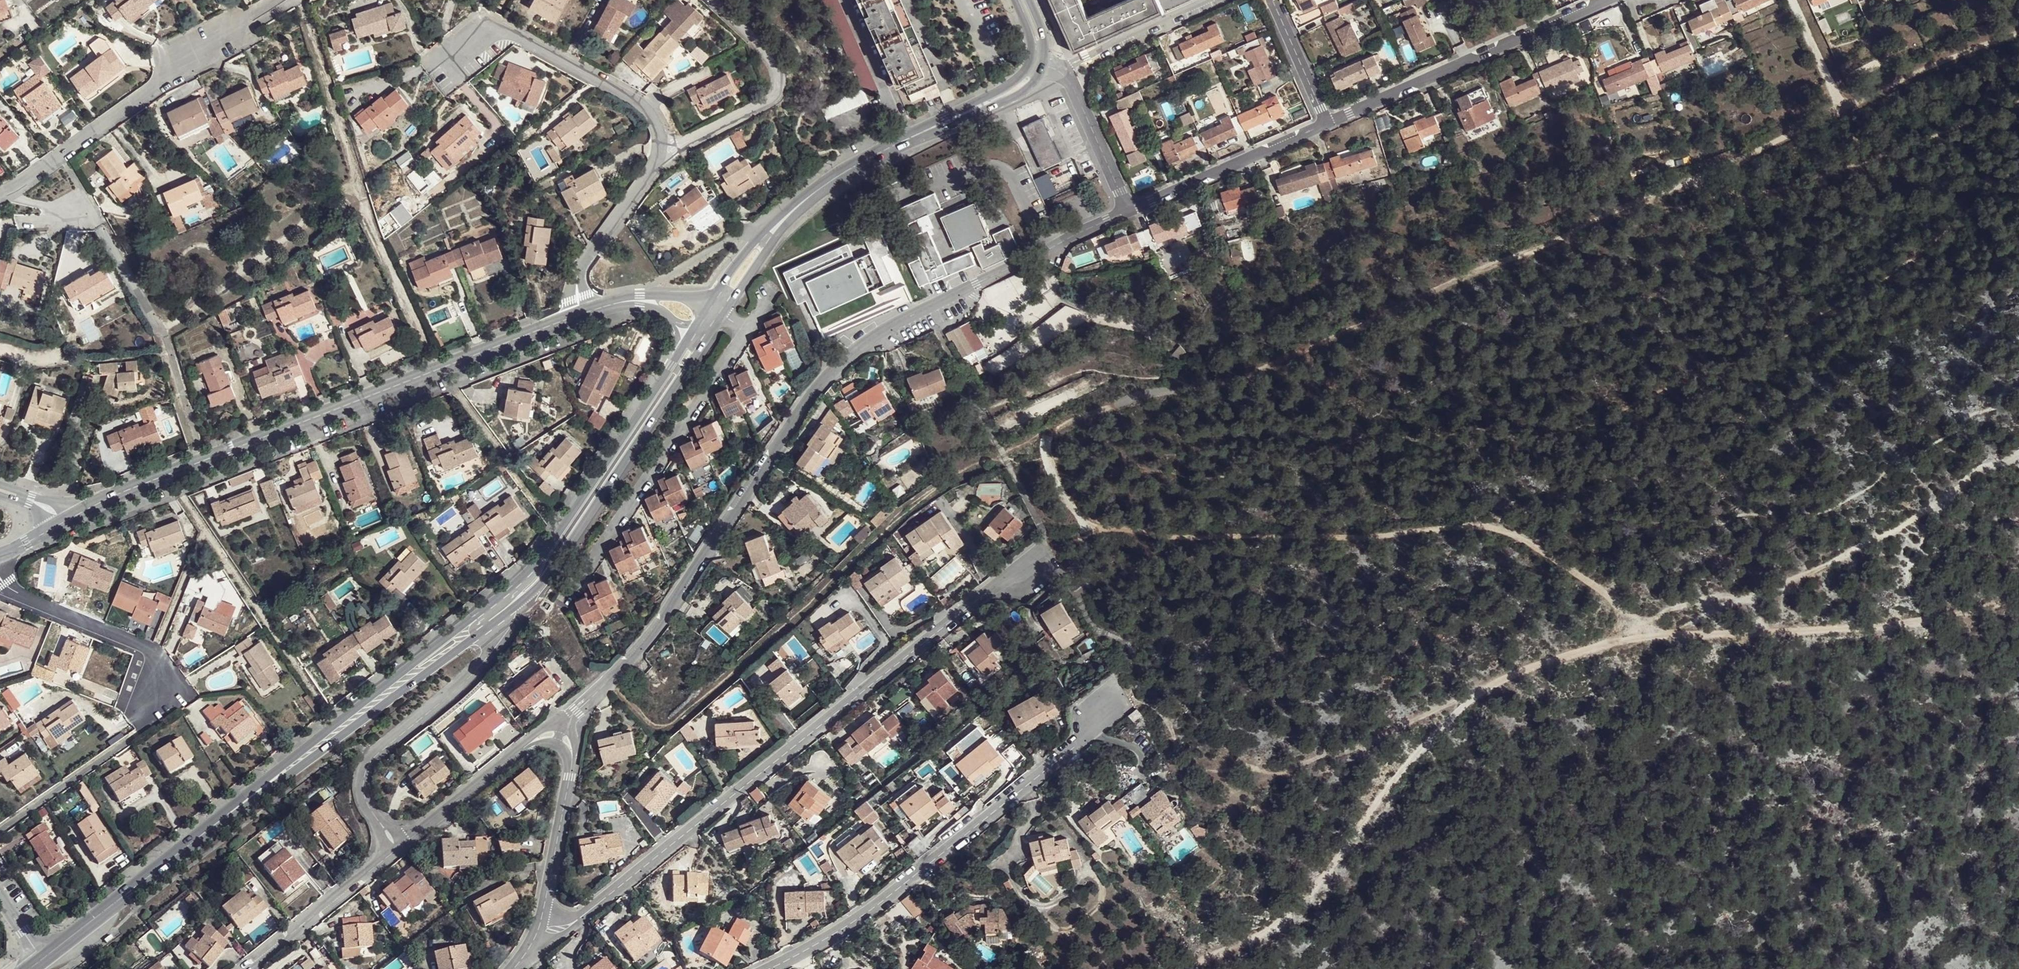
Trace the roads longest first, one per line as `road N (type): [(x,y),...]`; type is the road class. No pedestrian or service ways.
road 1 (track): [(1640,637),(1636,622),(1570,566),(1486,527),(1225,537),(1099,530),(1075,514),(1046,443),(1140,396),(1219,385),(1329,342),(2018,32)]
road 2 (track): [(2018,596),(1931,622),(1640,637),(1534,661),(1477,696),(1430,739),(1287,922),(1192,968)]
road 3 (residential): [(1128,212),(903,320),(839,367),(641,648),(563,727)]
road 4 (residential): [(579,919),(1035,554)]
road 5 (residential): [(581,313),(73,517)]
road 6 (residential): [(1100,711),(1069,749),(851,921),(756,968)]
road 7 (secondary): [(689,337),(546,553),(488,606)]
road 8 (secondary): [(521,602),(550,572),(701,346)]
road 9 (residential): [(1604,0),(1328,124)]
road 10 (secondary): [(280,774),(41,959)]
road 11 (residential): [(453,56),(491,28),(525,34),(653,104),(661,155)]
road 12 (secondary): [(488,606),(280,774)]
road 13 (residential): [(0,580),(25,600),(155,654),(184,695),(151,716)]
road 14 (residential): [(719,0),(772,47),(781,66),(779,96),(661,155)]
road 15 (secondary): [(280,774),(481,632)]
road 16 (residential): [(487,657),(368,763),(363,792),(377,820)]
road 17 (residential): [(1328,124),(1128,212)]
road 18 (secondary): [(976,106),(884,148),(789,213)]
road 19 (residential): [(0,195),(164,78)]
road 20 (residential): [(661,155),(581,270),(581,313)]
road 21 (residential): [(392,853),(250,968)]
road 22 (residential): [(1208,0),(1058,70)]
road 23 (residential): [(1058,70),(1071,83),(1128,212)]
road 24 (residential): [(518,750),(403,844)]
road 25 (residential): [(765,228),(731,237),(638,293)]
road 26 (residential): [(570,775),(542,914)]
road 27 (residential): [(1272,0),(1328,124)]
road 28 (residential): [(164,78),(156,50),(241,7),(246,17)]
road 29 (secondary): [(723,314),(789,213)]

